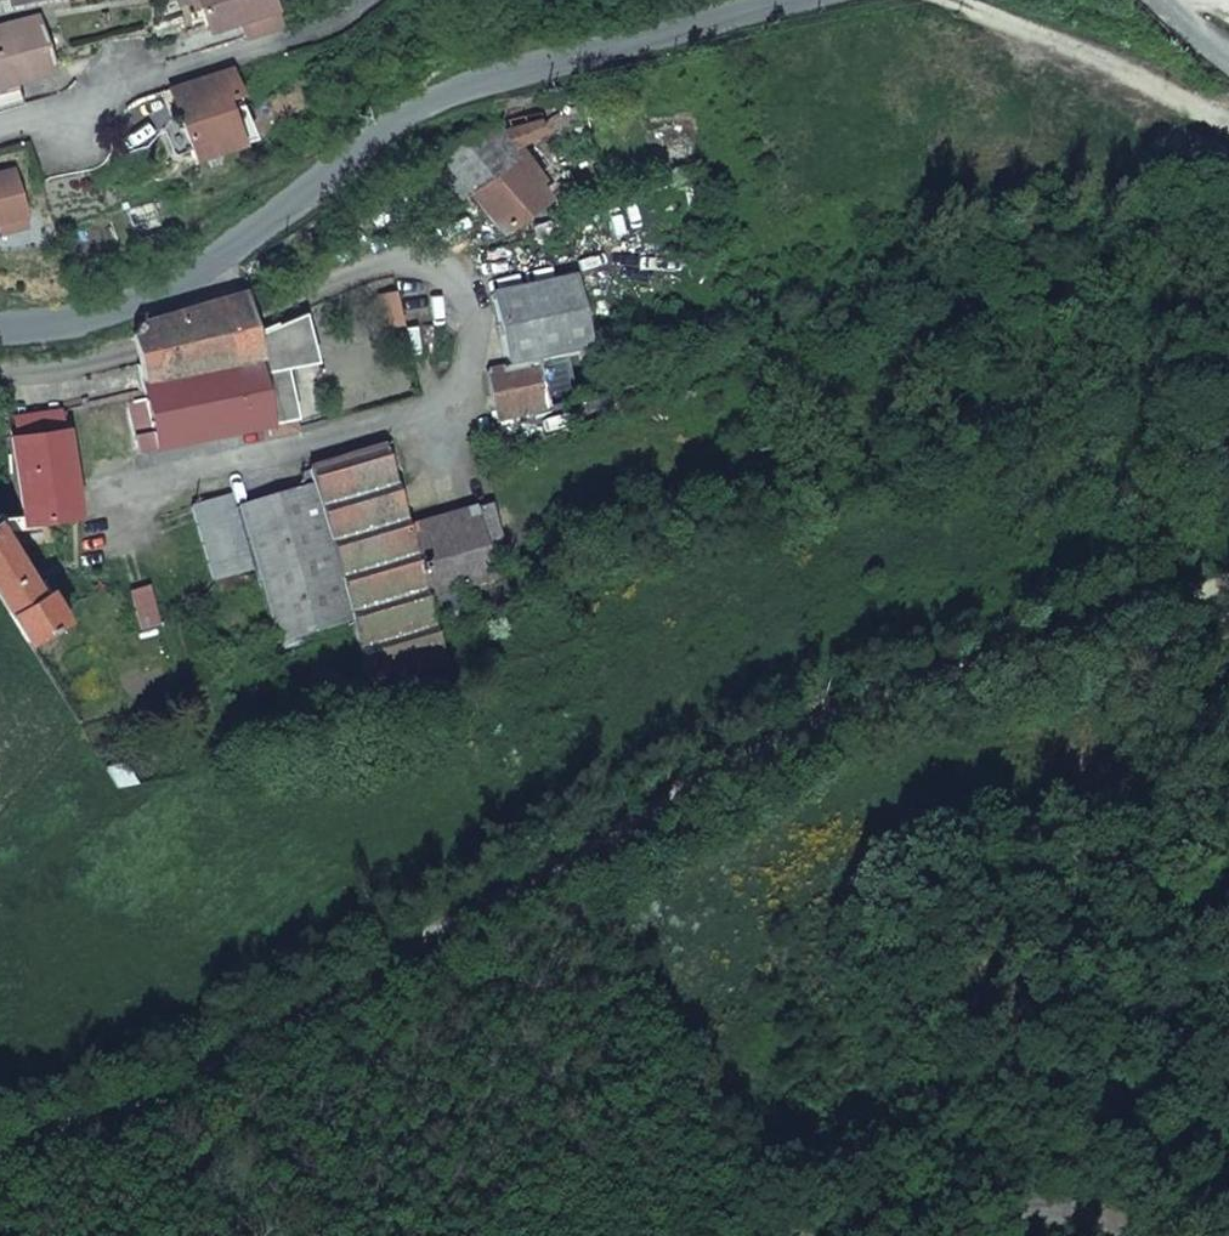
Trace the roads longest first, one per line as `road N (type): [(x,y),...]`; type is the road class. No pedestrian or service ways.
road 1 (track): [(0,1139),(166,1091),(831,703),(1228,578)]
road 2 (tertiary): [(0,326),(55,325),(170,292),(218,263),(392,123),(505,78),(803,0)]
road 3 (residential): [(0,138),(117,95),(218,45),(304,23),(341,0)]
road 4 (track): [(945,0),(1228,130)]
road 5 (track): [(1110,1235),(1067,1221),(856,1223),(831,1235)]

